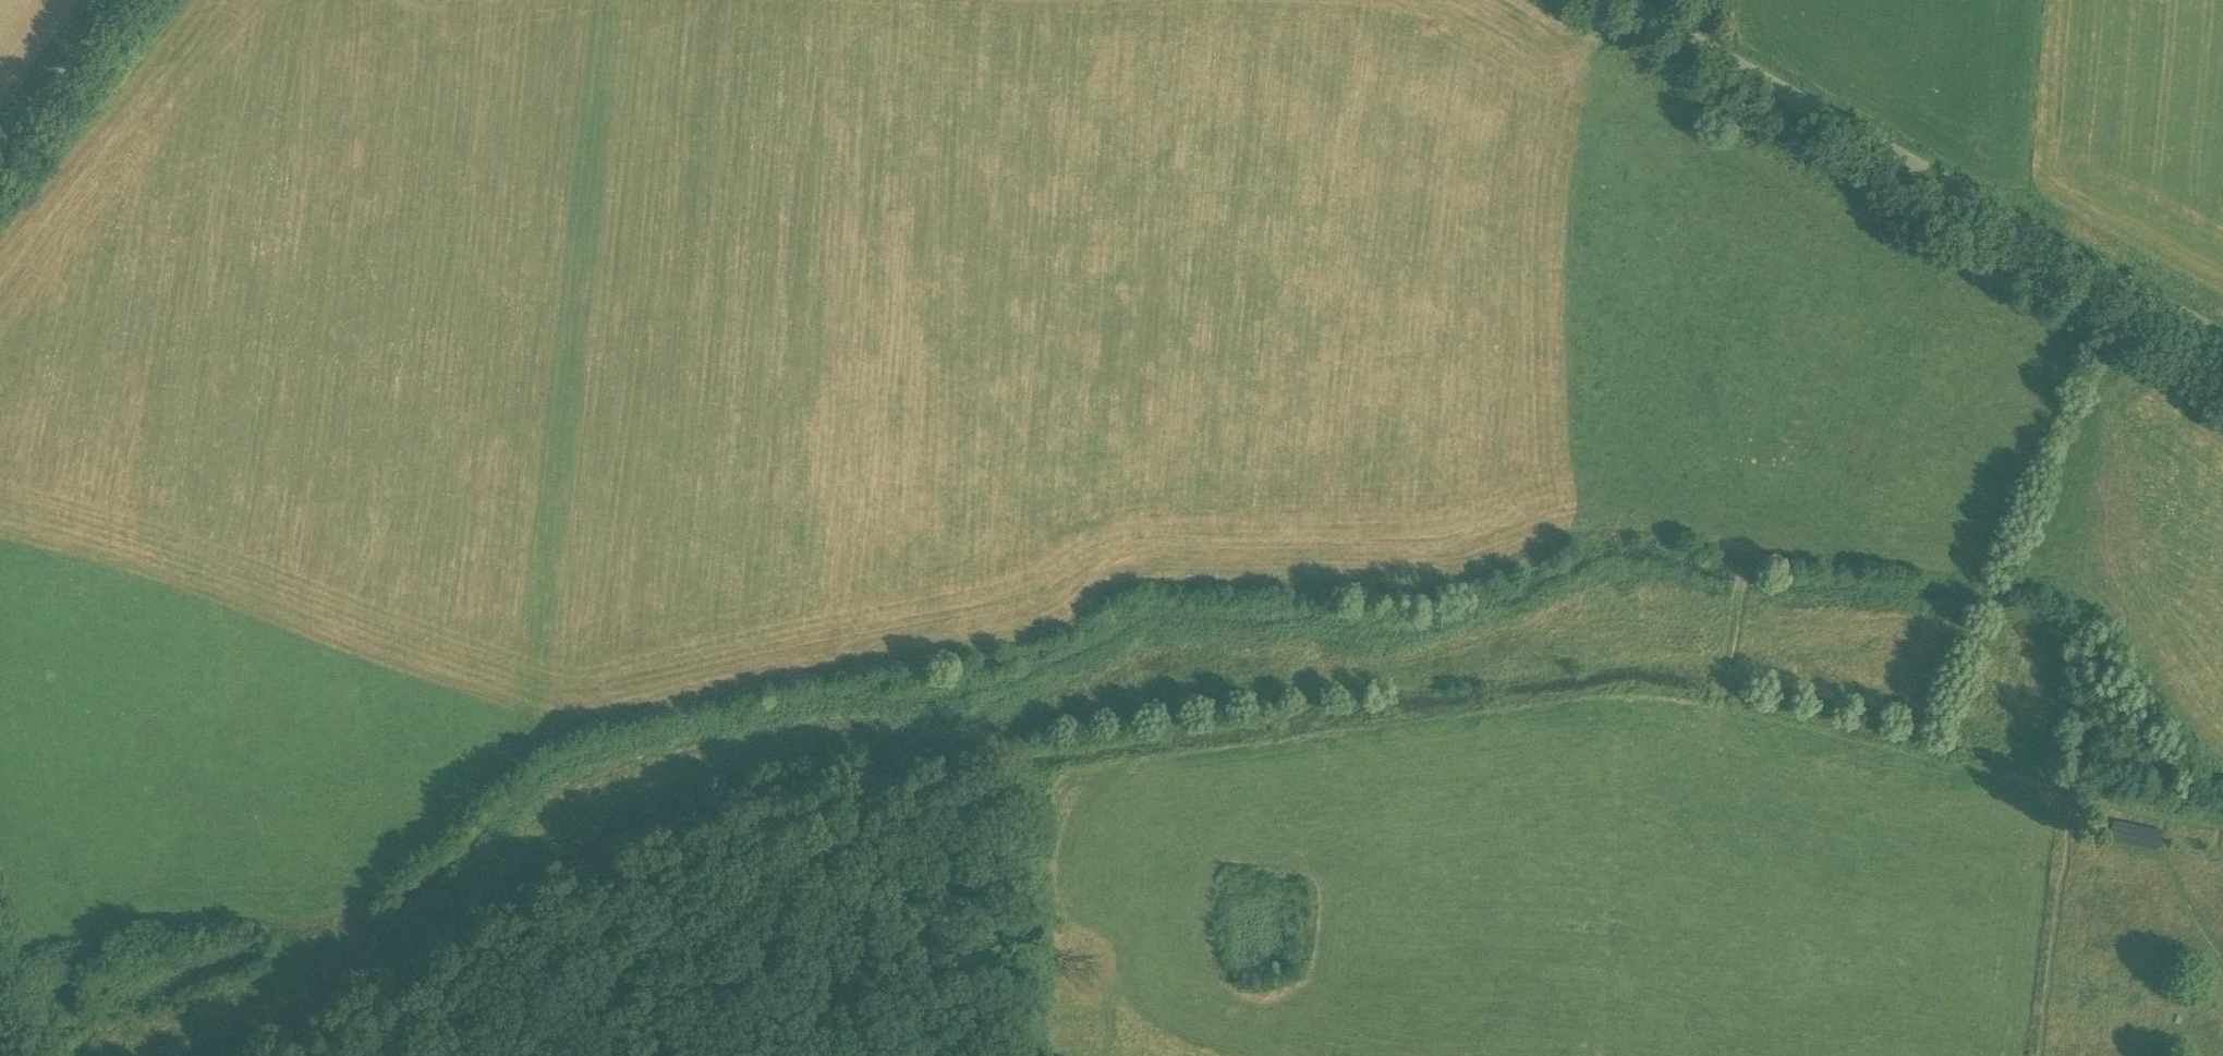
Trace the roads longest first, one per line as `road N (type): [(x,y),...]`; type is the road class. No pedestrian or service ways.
road 1 (unclassified): [(2222,339),(1617,0)]
road 2 (unclassified): [(0,168),(123,0)]

